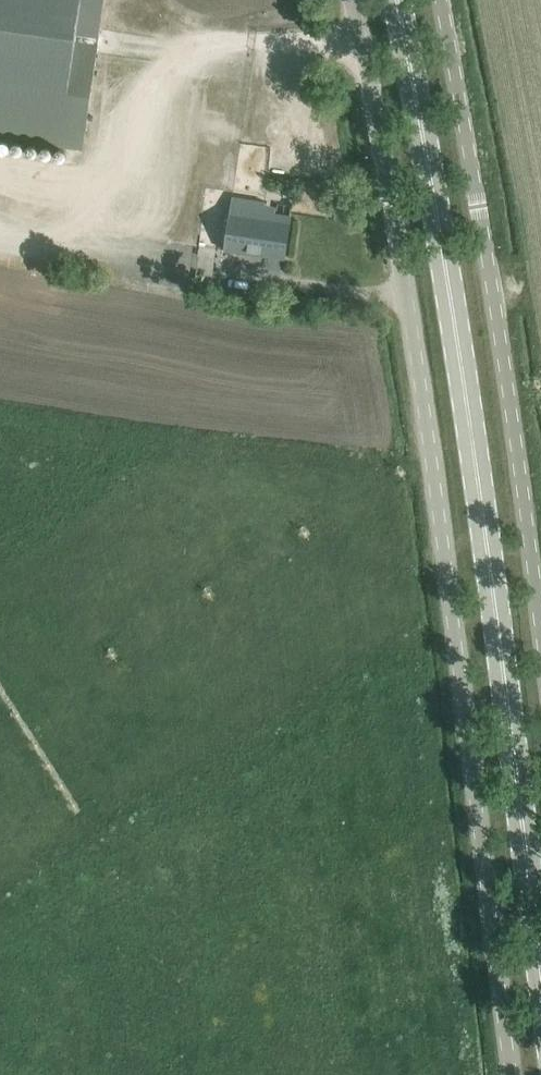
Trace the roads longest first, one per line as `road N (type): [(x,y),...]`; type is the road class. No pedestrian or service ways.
road 1 (unclassified): [(512,1074),(432,469),(355,0)]
road 2 (primary): [(540,963),(480,485),(398,0)]
road 3 (unclassified): [(540,632),(505,359),(437,0)]

